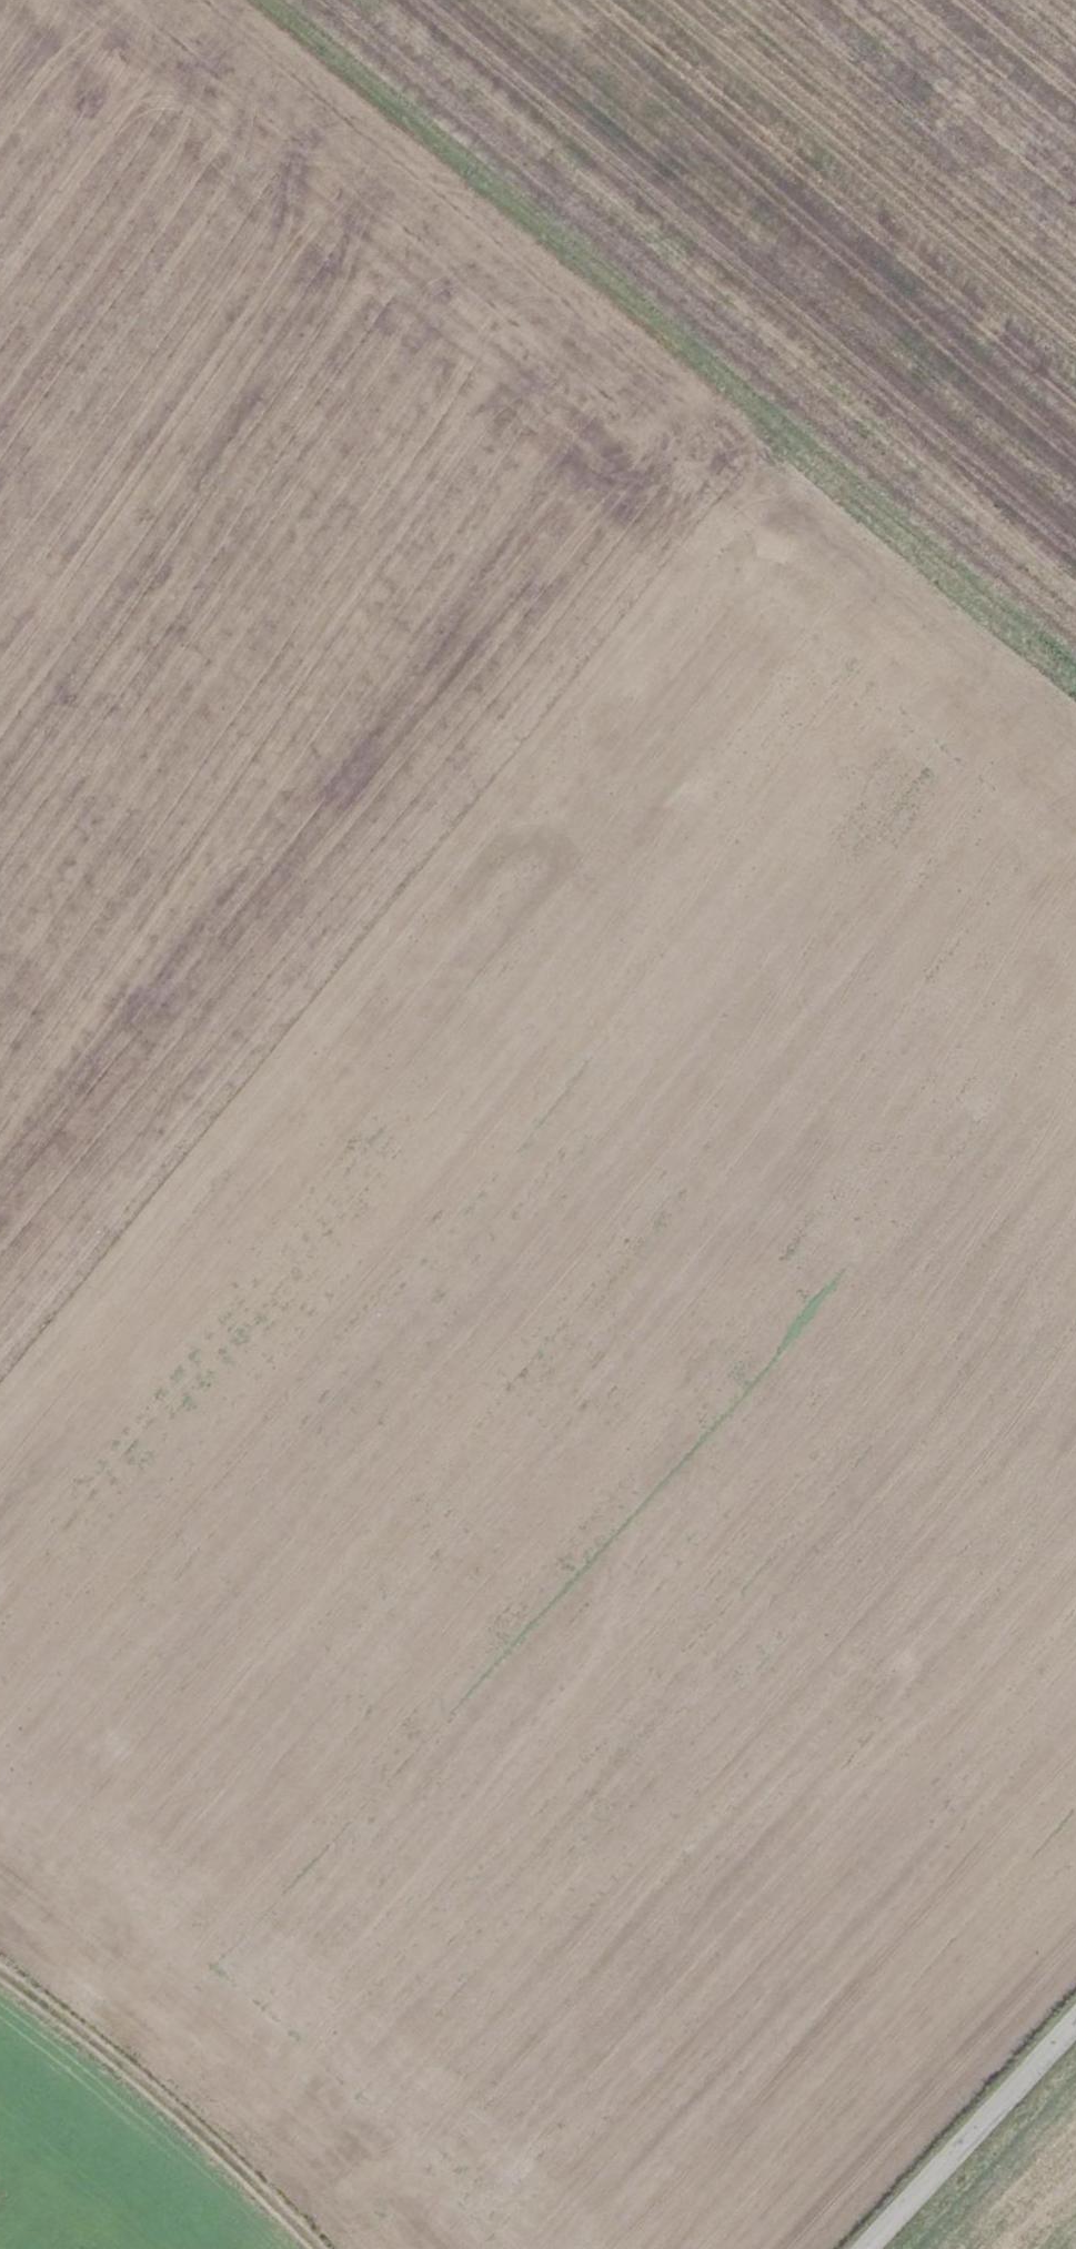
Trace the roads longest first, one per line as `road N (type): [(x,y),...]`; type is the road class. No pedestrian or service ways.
road 1 (track): [(0,1977),(159,2093),(315,2248)]
road 2 (unclassified): [(864,2248),(1075,2017)]

